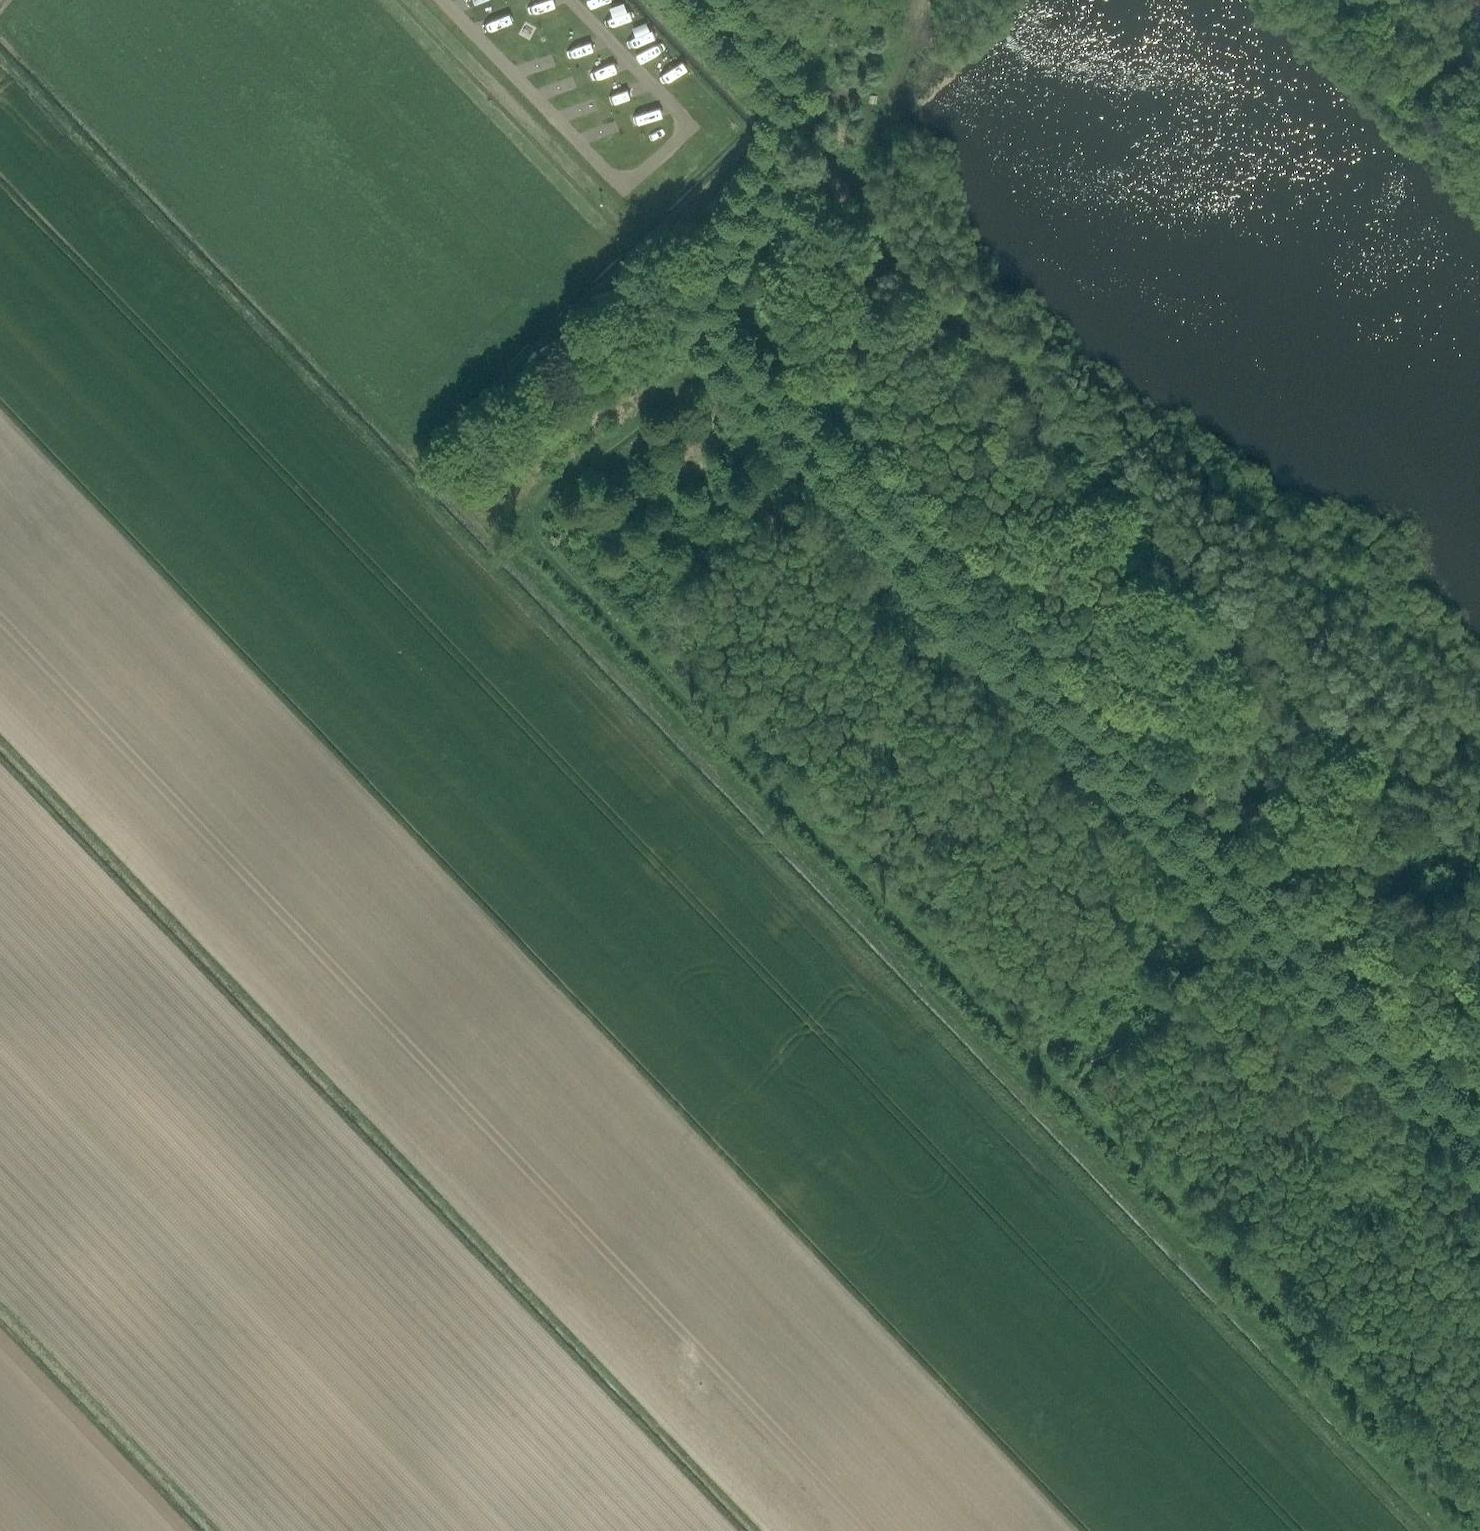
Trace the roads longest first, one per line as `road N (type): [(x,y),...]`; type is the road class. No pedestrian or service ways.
road 1 (track): [(802,91),(713,273),(681,372),(652,410),(535,507),(533,530),(611,619),(929,940)]
road 2 (track): [(951,960),(1479,1517)]

